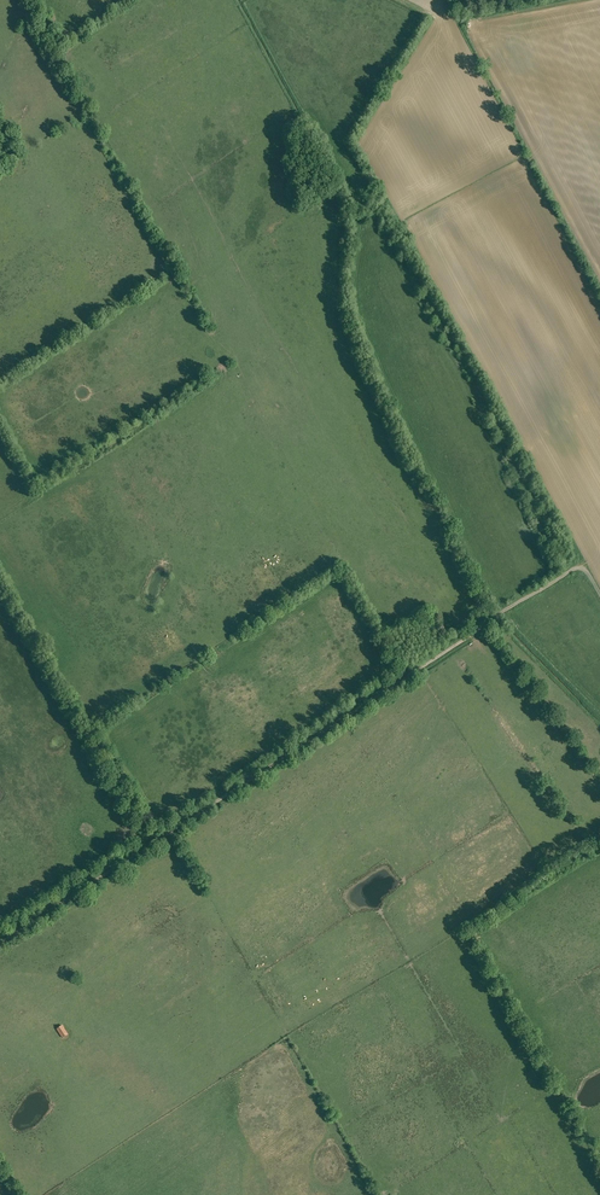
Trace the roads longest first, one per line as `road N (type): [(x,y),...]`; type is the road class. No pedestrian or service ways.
road 1 (residential): [(526,597),(0,949)]

